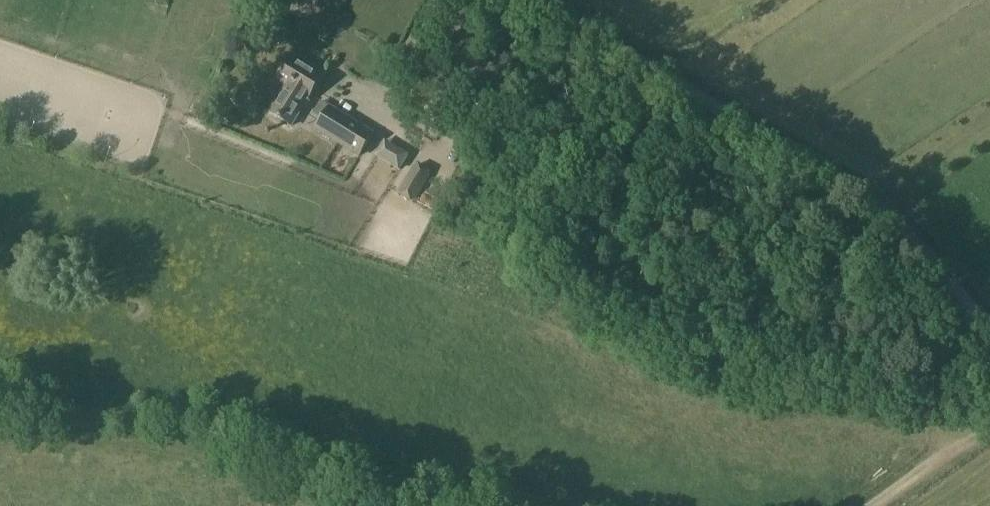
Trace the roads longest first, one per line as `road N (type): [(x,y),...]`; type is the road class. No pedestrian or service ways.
road 1 (unclassified): [(989,330),(885,217),(849,191),(521,0)]
road 2 (track): [(989,419),(882,505)]

